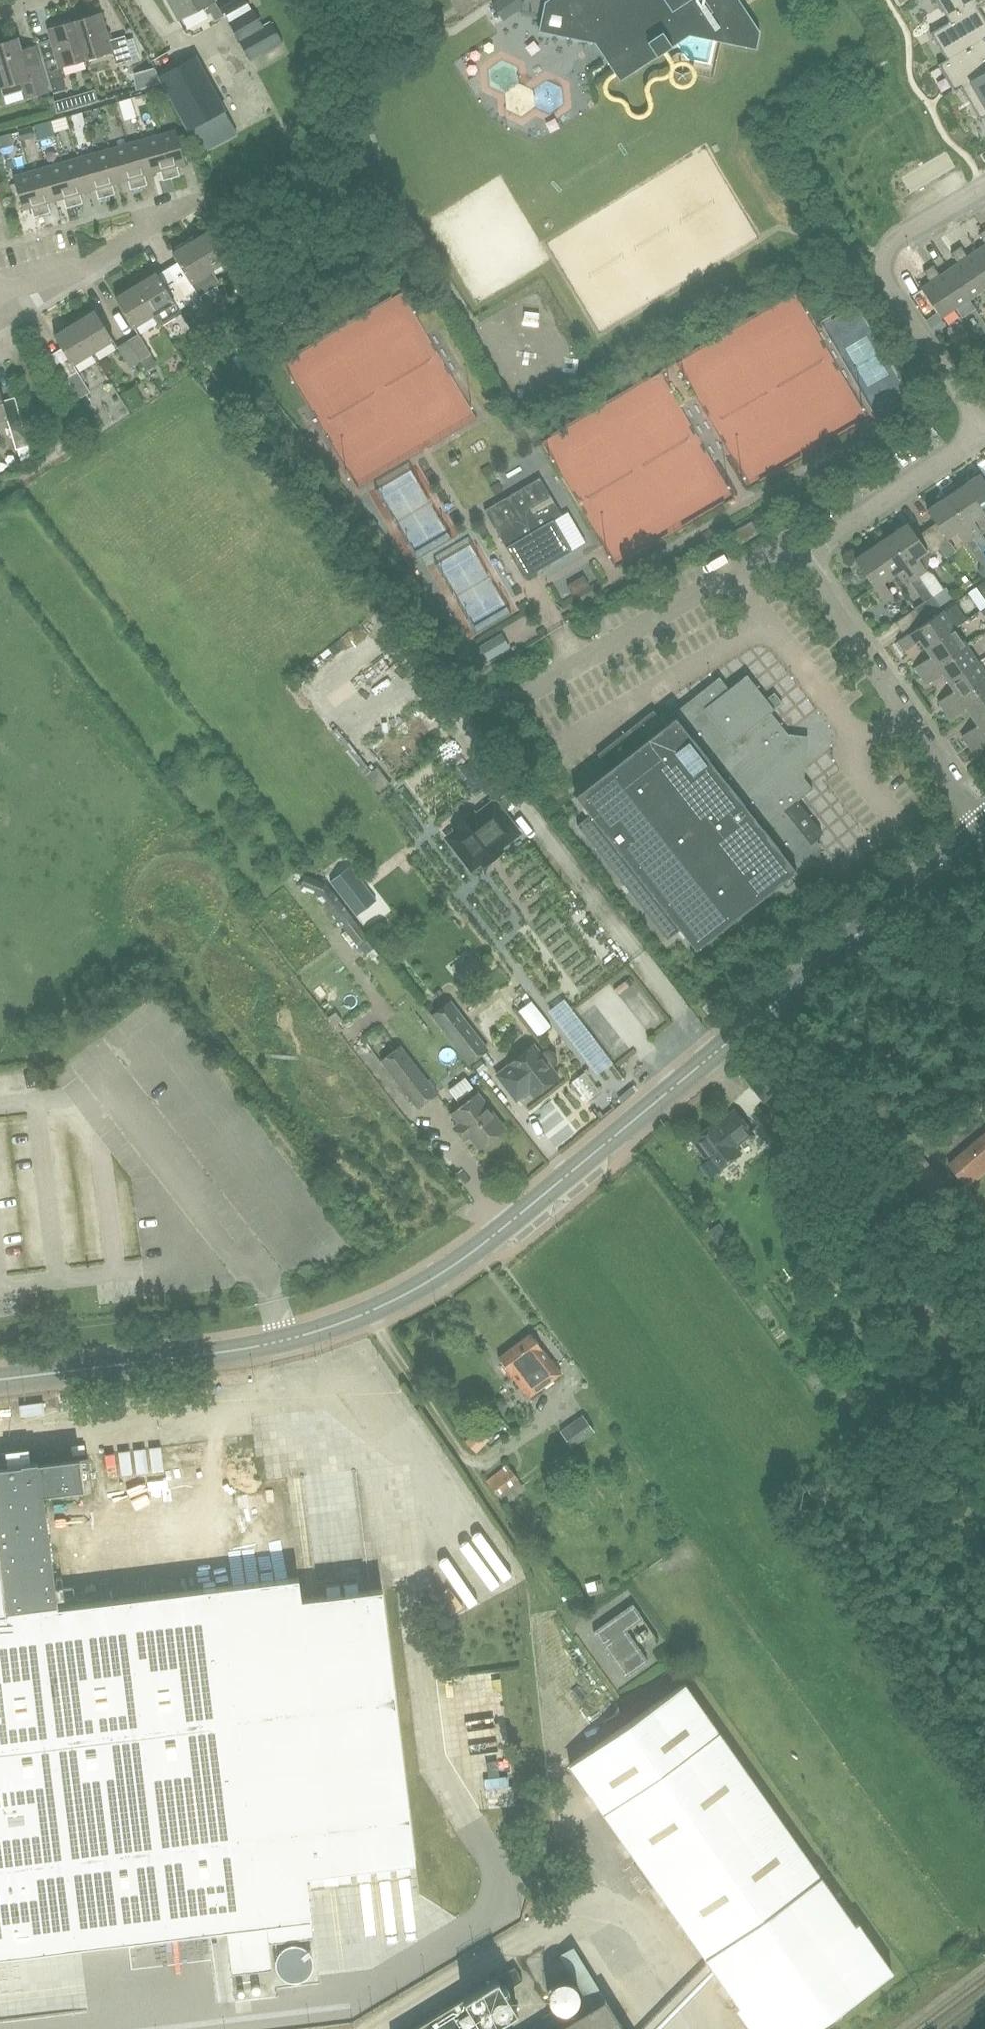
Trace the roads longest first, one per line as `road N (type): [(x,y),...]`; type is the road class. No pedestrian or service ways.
road 1 (unclassified): [(283,1340),(373,1310),(461,1259),(674,1085)]
road 2 (unclassified): [(674,1085),(984,828)]
road 3 (residential): [(800,559),(788,541),(521,697)]
road 4 (residential): [(984,828),(800,559)]
road 5 (residential): [(984,428),(887,281),(884,263),(896,237),(984,186)]
road 6 (unclassified): [(0,1379),(283,1340)]
road 7 (residential): [(0,300),(96,260),(205,196)]
road 8 (residential): [(800,559),(984,431)]

